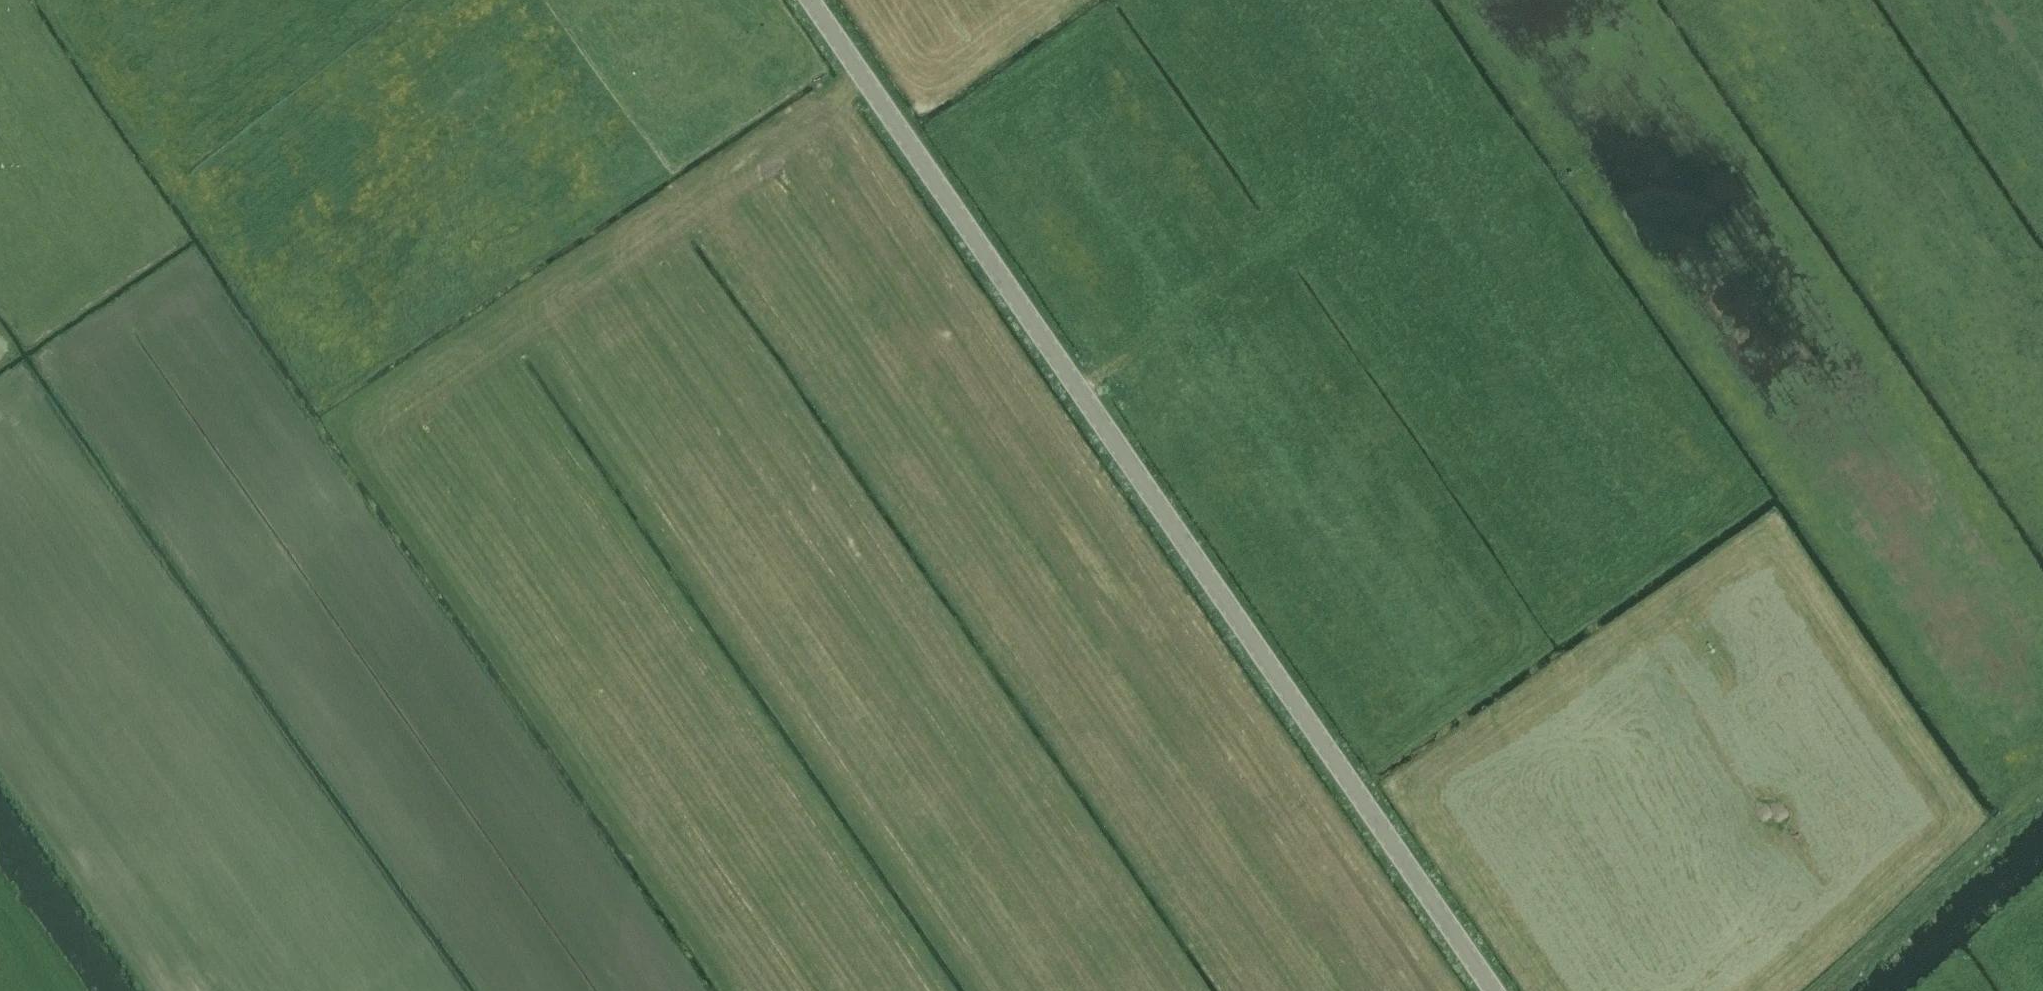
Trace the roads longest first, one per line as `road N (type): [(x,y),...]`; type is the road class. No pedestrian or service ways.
road 1 (unclassified): [(1488,990),(811,0)]

